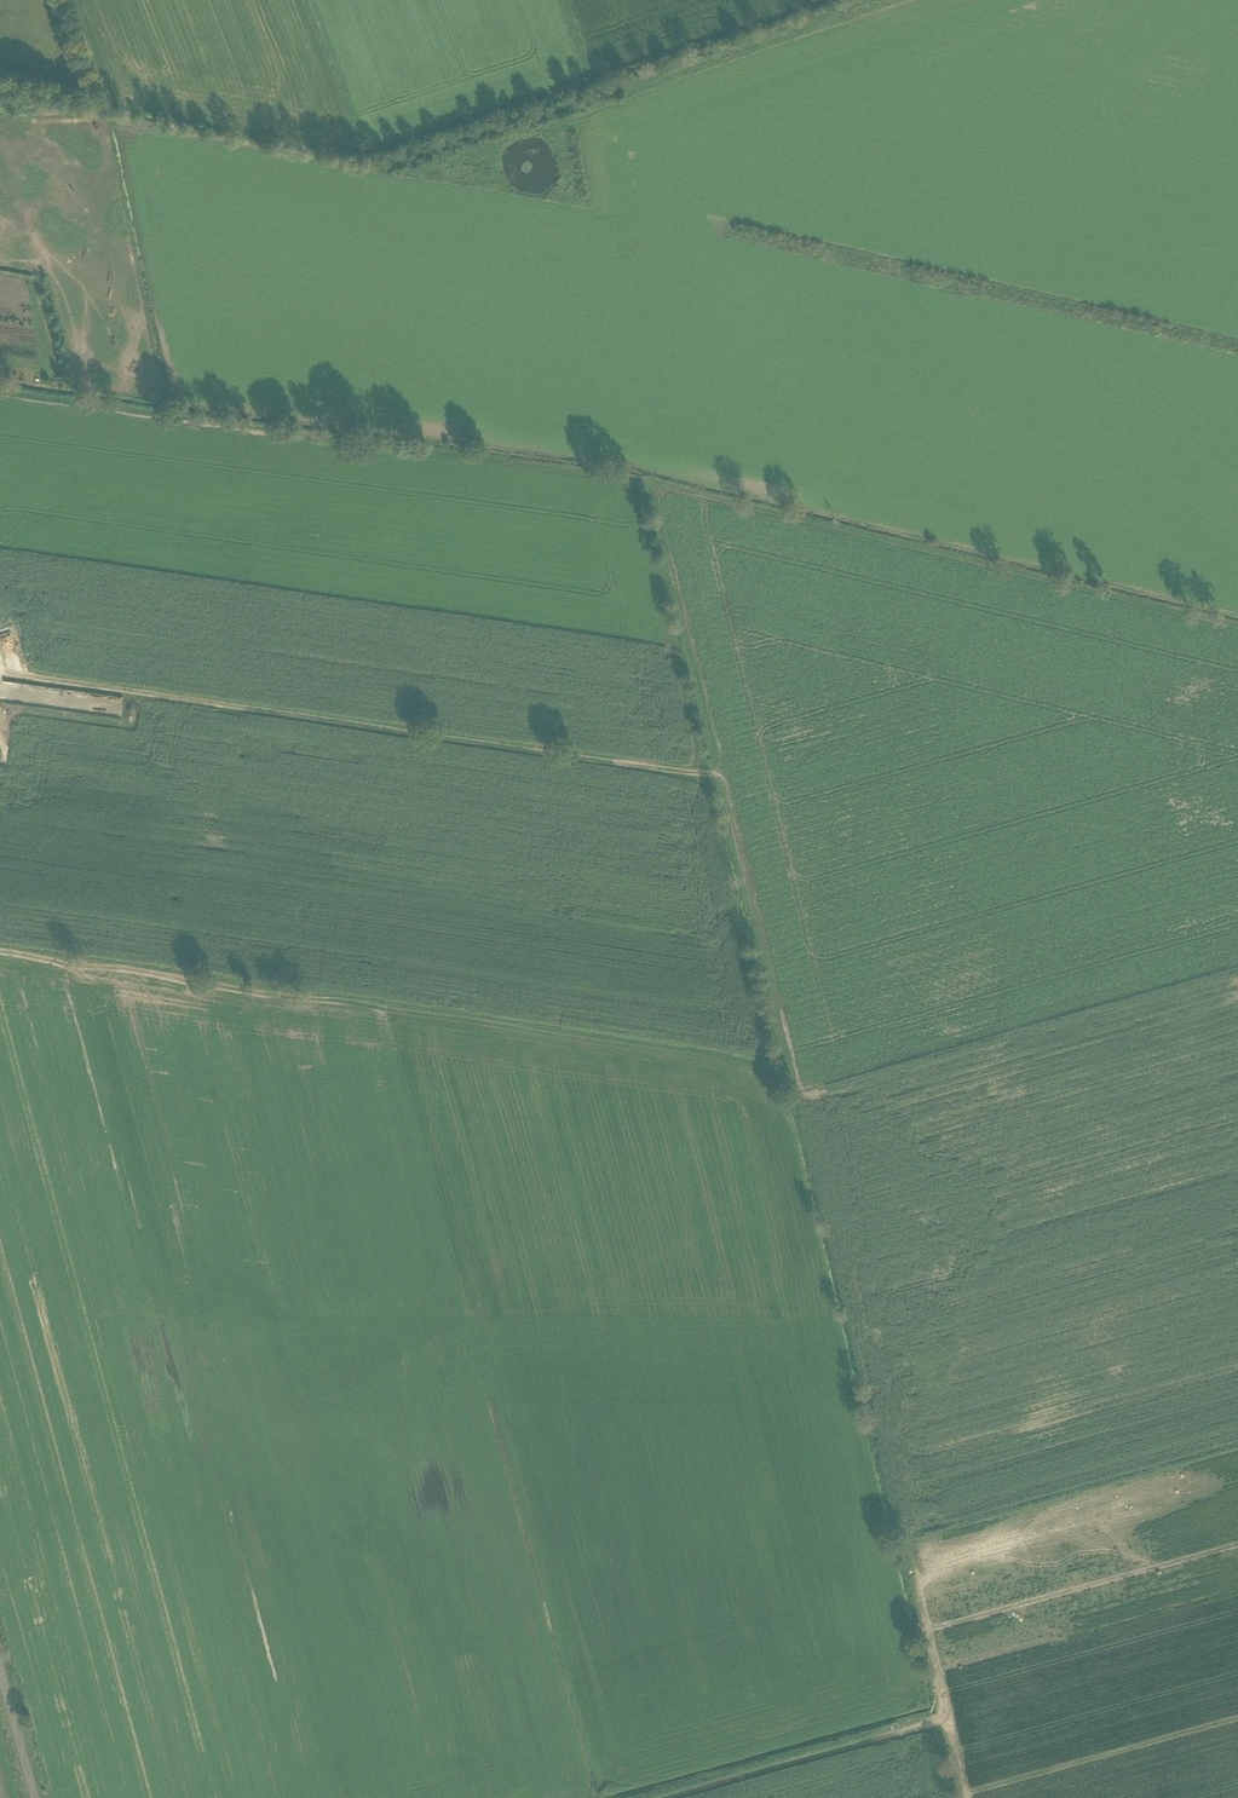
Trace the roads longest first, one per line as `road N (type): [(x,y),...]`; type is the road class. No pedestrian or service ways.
road 1 (unclassified): [(34,1797),(0,1672)]

